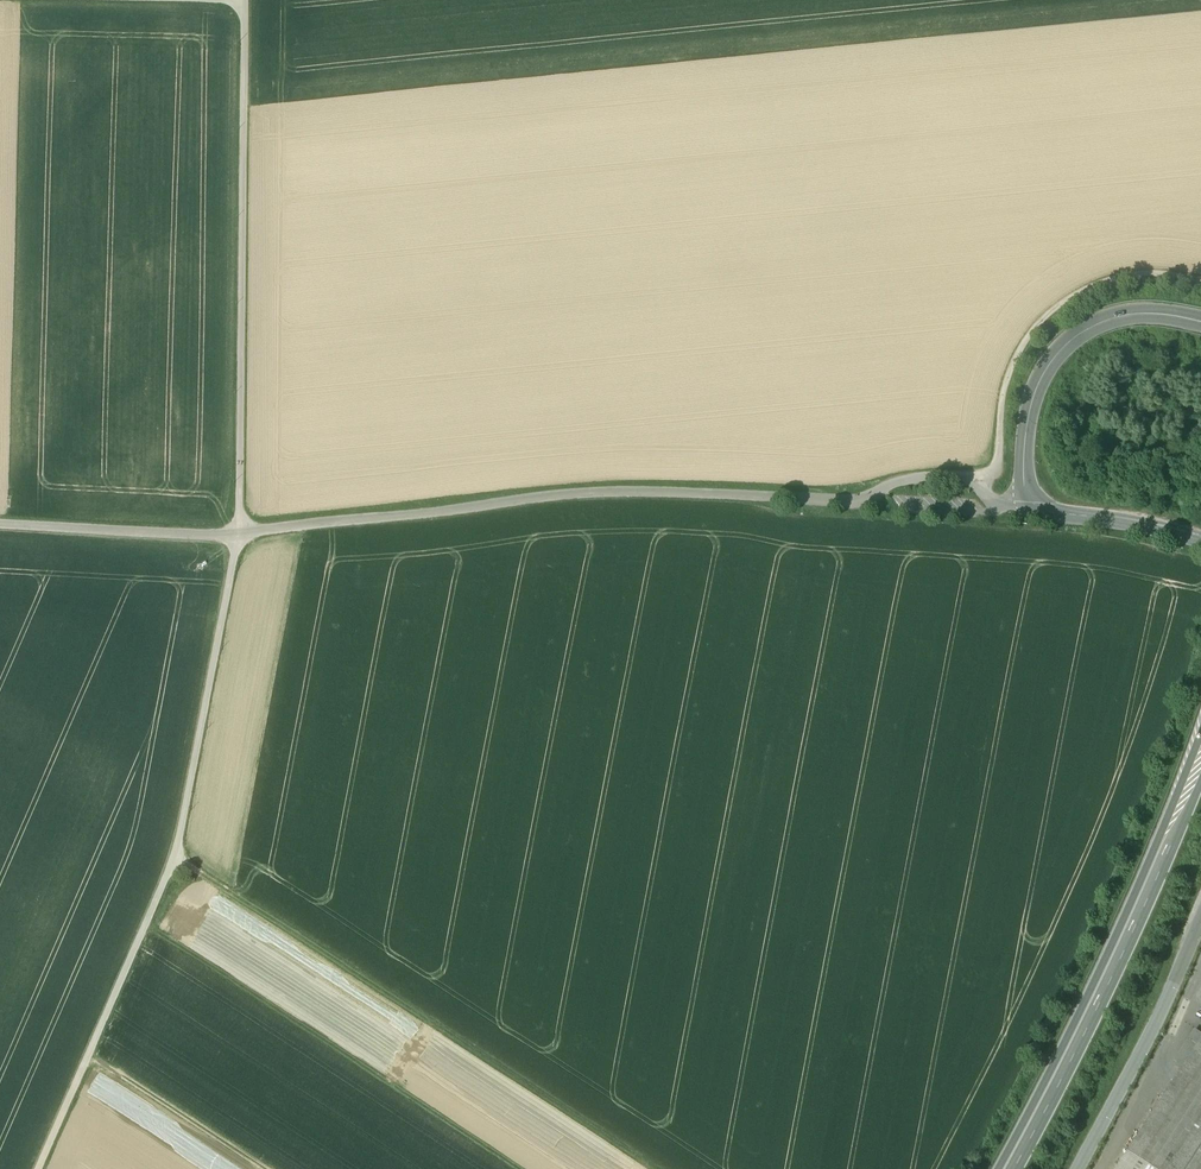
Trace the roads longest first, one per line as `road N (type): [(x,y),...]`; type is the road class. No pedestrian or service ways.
road 1 (track): [(240,535),(617,493),(855,499),(906,476),(973,475),(995,506)]
road 2 (track): [(39,1168),(174,857),(240,535)]
road 3 (track): [(651,1168),(174,857)]
road 4 (track): [(240,535),(244,0)]
road 5 (trunk): [(1200,755),(1122,944),(1009,1168)]
road 6 (track): [(973,475),(990,476),(999,465),(1007,379),(1047,317),(1128,274),(1200,280)]
road 7 (residential): [(1200,926),(1082,1168)]
road 8 (trunk): [(1031,500),(1027,436),(1053,361),(1105,322),(1165,316)]
road 9 (track): [(240,535),(0,524)]
road 10 (residential): [(1200,541),(1054,514),(1031,500)]

